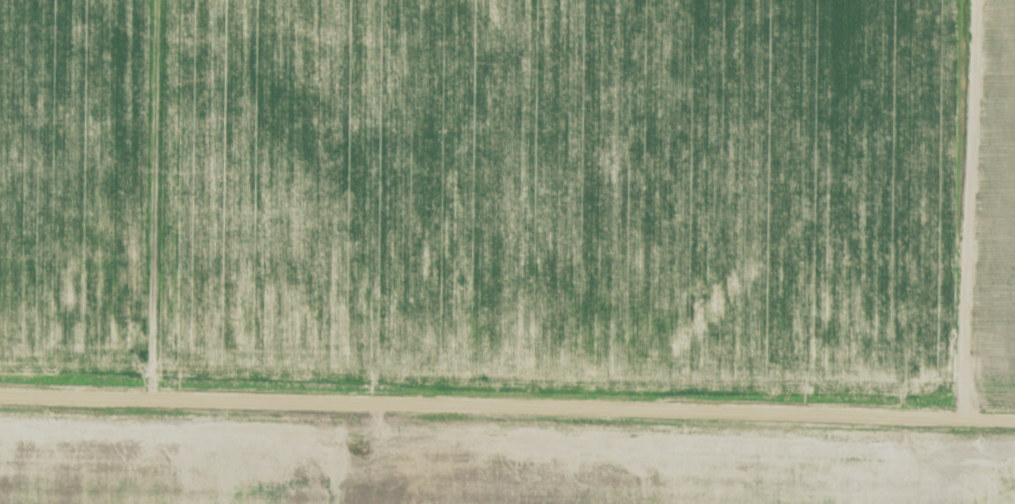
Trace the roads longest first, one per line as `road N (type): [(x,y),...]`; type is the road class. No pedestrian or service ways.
road 1 (residential): [(0,398),(1014,422)]

